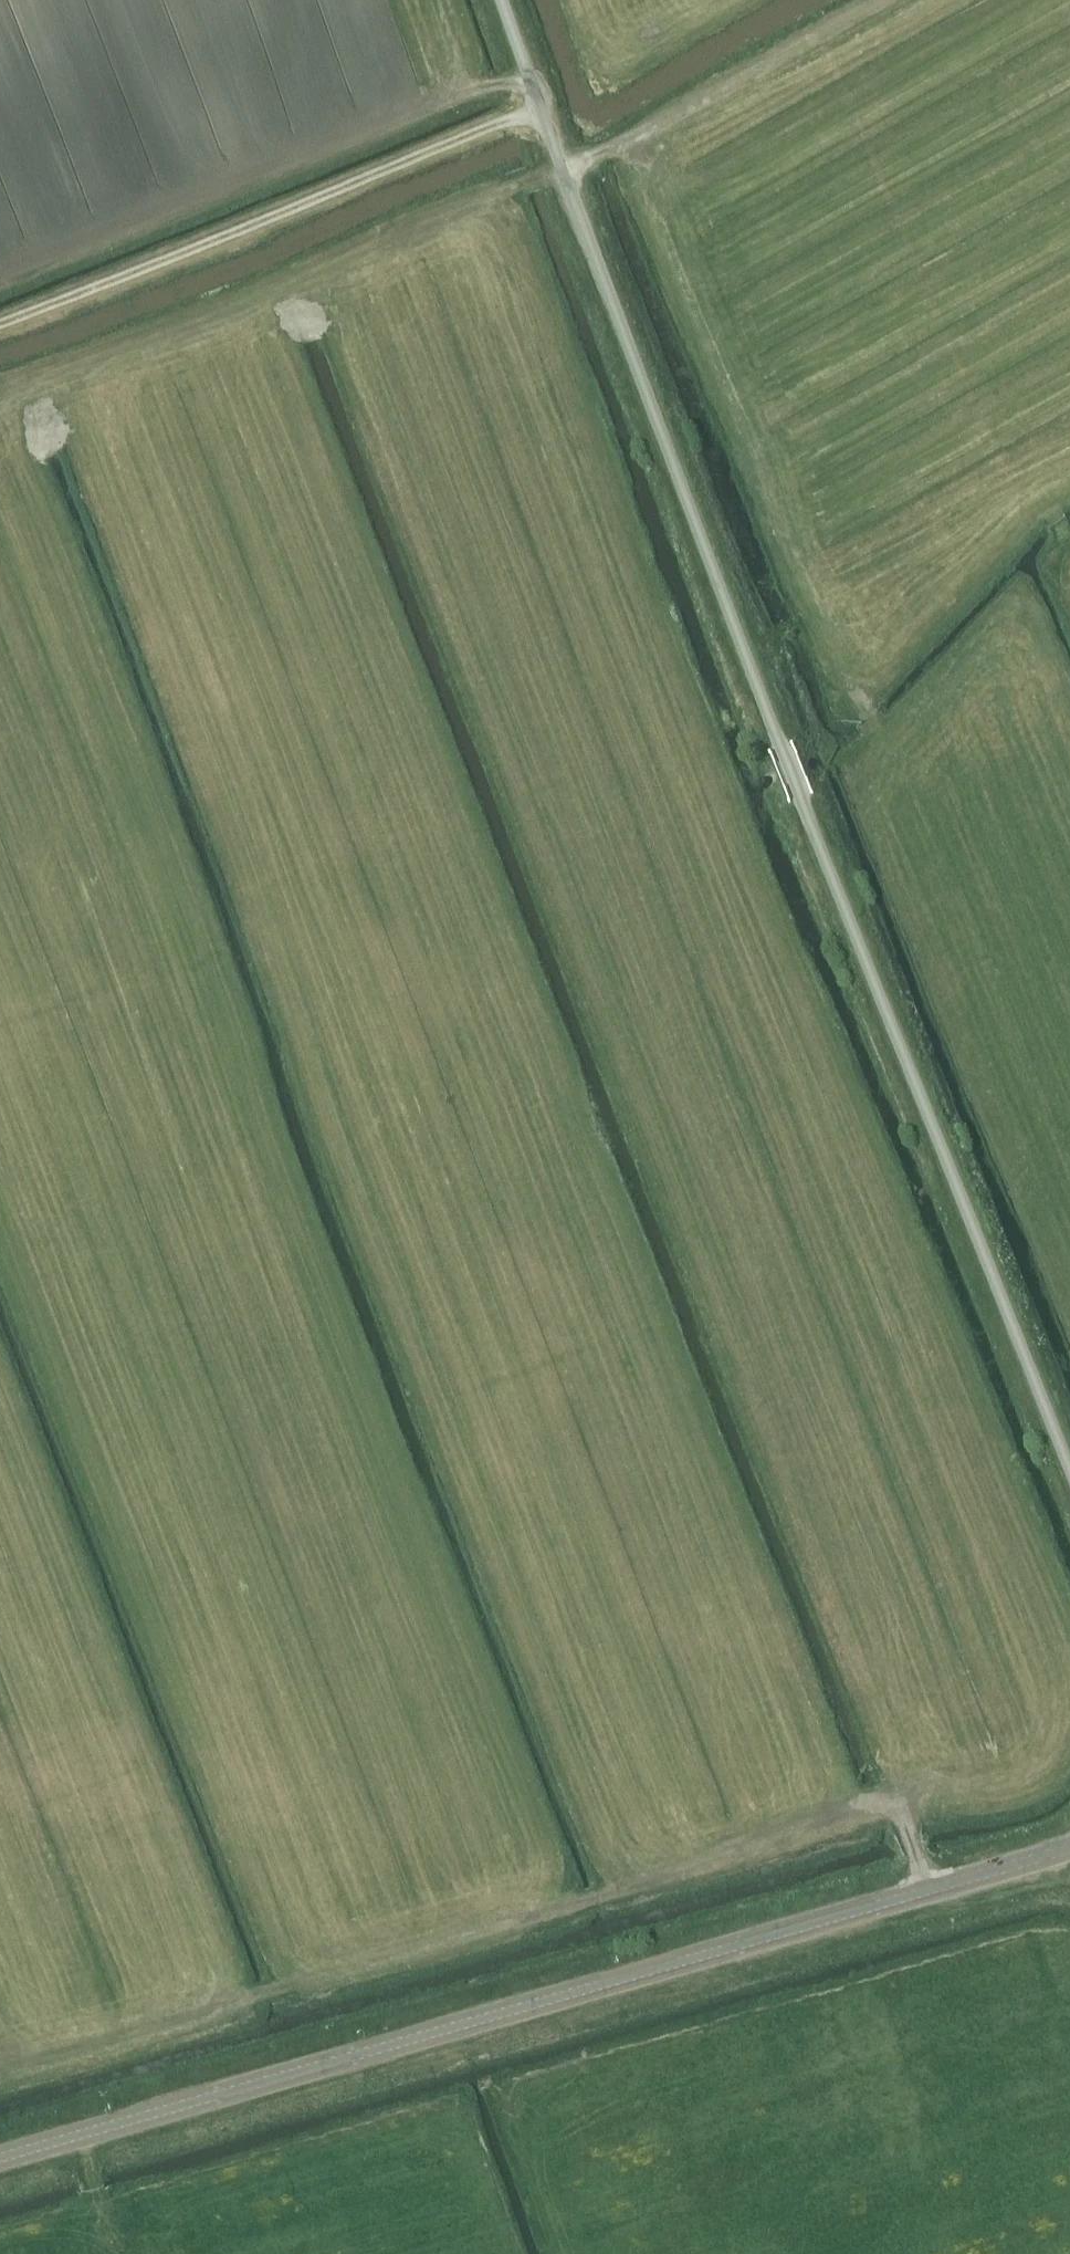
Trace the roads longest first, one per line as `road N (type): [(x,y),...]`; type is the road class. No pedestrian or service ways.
road 1 (unclassified): [(1069,1470),(780,745),(501,0)]
road 2 (tertiary): [(0,2157),(1069,1848)]

